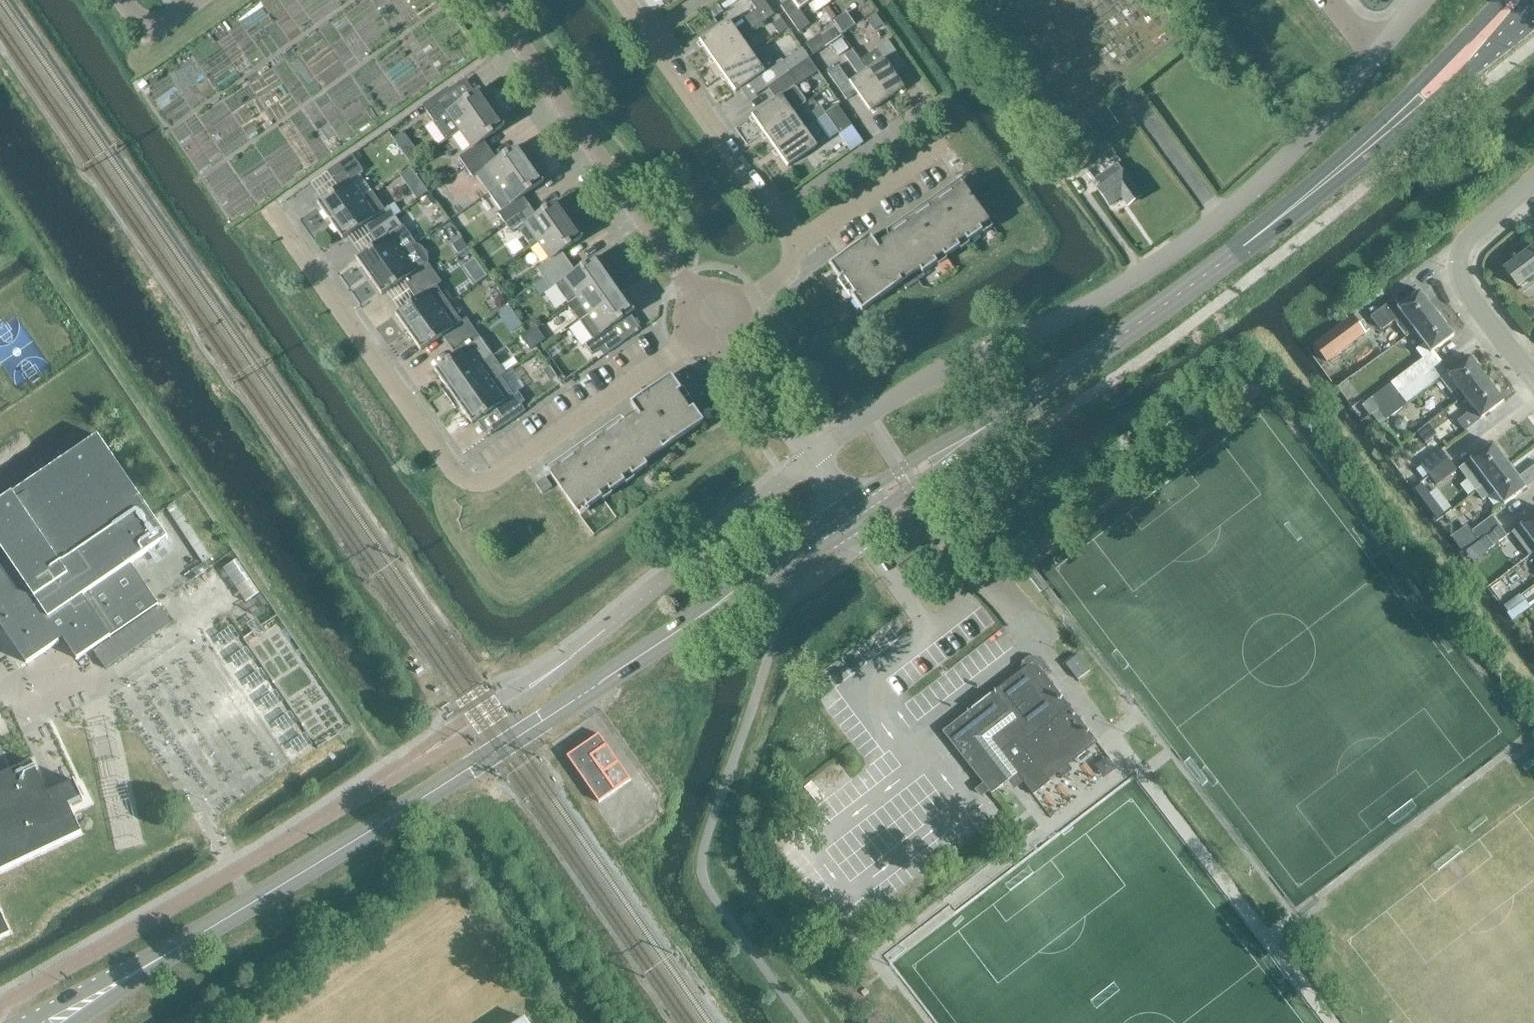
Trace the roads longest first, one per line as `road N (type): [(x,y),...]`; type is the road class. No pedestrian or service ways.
road 1 (residential): [(810,458),(921,381),(1064,318),(1177,250),(1295,151),(1379,52)]
road 2 (secondary): [(140,969),(714,608)]
road 3 (residential): [(713,327),(499,480),(471,483),(448,467),(280,216)]
road 4 (secondary): [(974,434),(1192,285),(1383,128)]
road 5 (residential): [(713,327),(489,0)]
road 6 (residential): [(796,250),(648,37)]
road 7 (residential): [(1533,386),(1455,272),(1466,247),(1533,188)]
road 8 (secondary): [(1383,128),(1430,99),(1533,8)]
road 9 (secondary): [(1500,0),(1383,128)]
road 10 (residential): [(796,250),(936,148)]
road 11 (secondary): [(714,608),(730,607),(855,527)]
road 12 (secondary): [(842,507),(761,561),(714,608)]
road 13 (residential): [(810,458),(713,327)]
road 14 (secondary): [(855,527),(970,446),(974,434)]
road 15 (secondary): [(974,434),(924,453),(842,507)]
road 16 (secondary): [(140,969),(122,971),(25,1022)]

